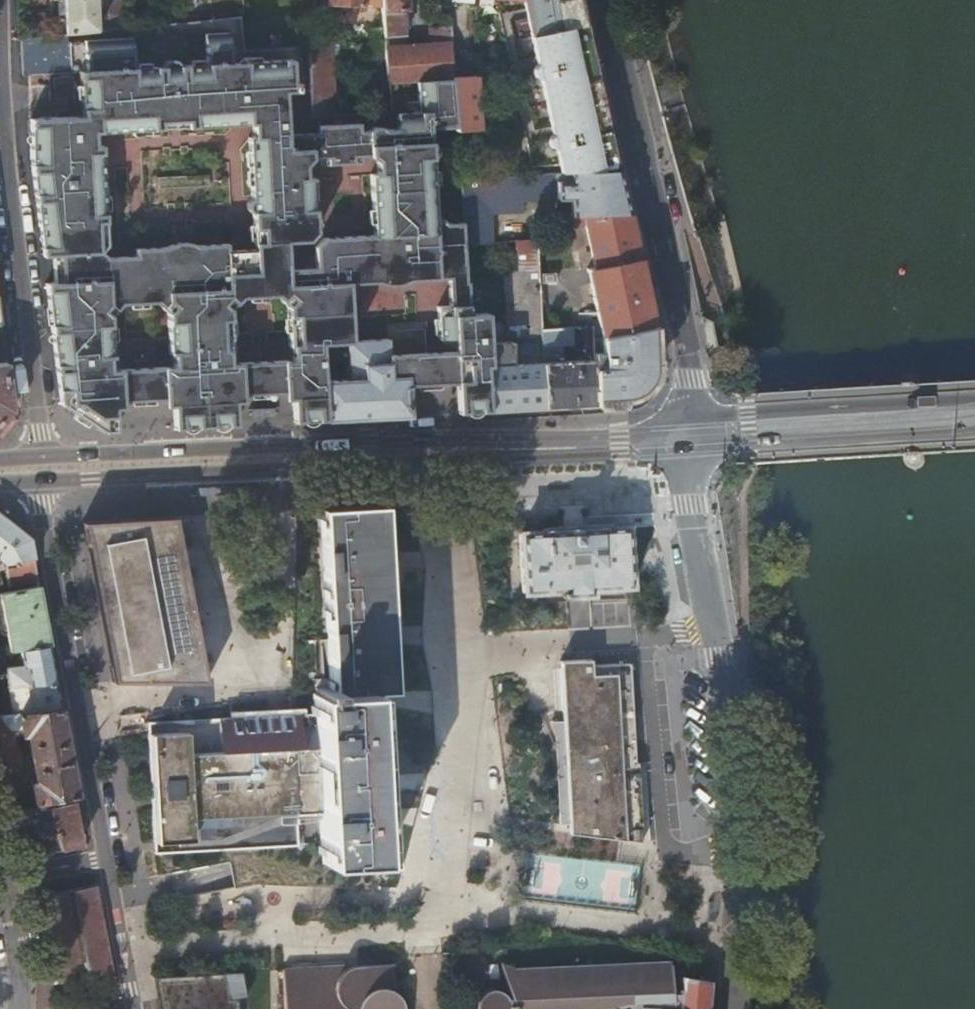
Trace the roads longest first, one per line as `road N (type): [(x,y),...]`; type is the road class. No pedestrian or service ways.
road 1 (secondary): [(653,435),(38,457)]
road 2 (secondary): [(41,480),(654,452)]
road 3 (tertiary): [(685,411),(694,382),(608,0)]
road 4 (residential): [(41,480),(106,858)]
road 5 (tertiary): [(715,631),(743,856),(738,1008)]
road 6 (residential): [(38,457),(0,161)]
road 7 (secondary): [(974,403),(705,419)]
road 8 (secondary): [(715,448),(974,435)]
road 9 (tertiary): [(685,474),(715,631)]
road 10 (residential): [(106,858),(134,1008)]
road 11 (unclassified): [(569,641),(715,631)]
road 12 (residential): [(19,1008),(0,886)]

